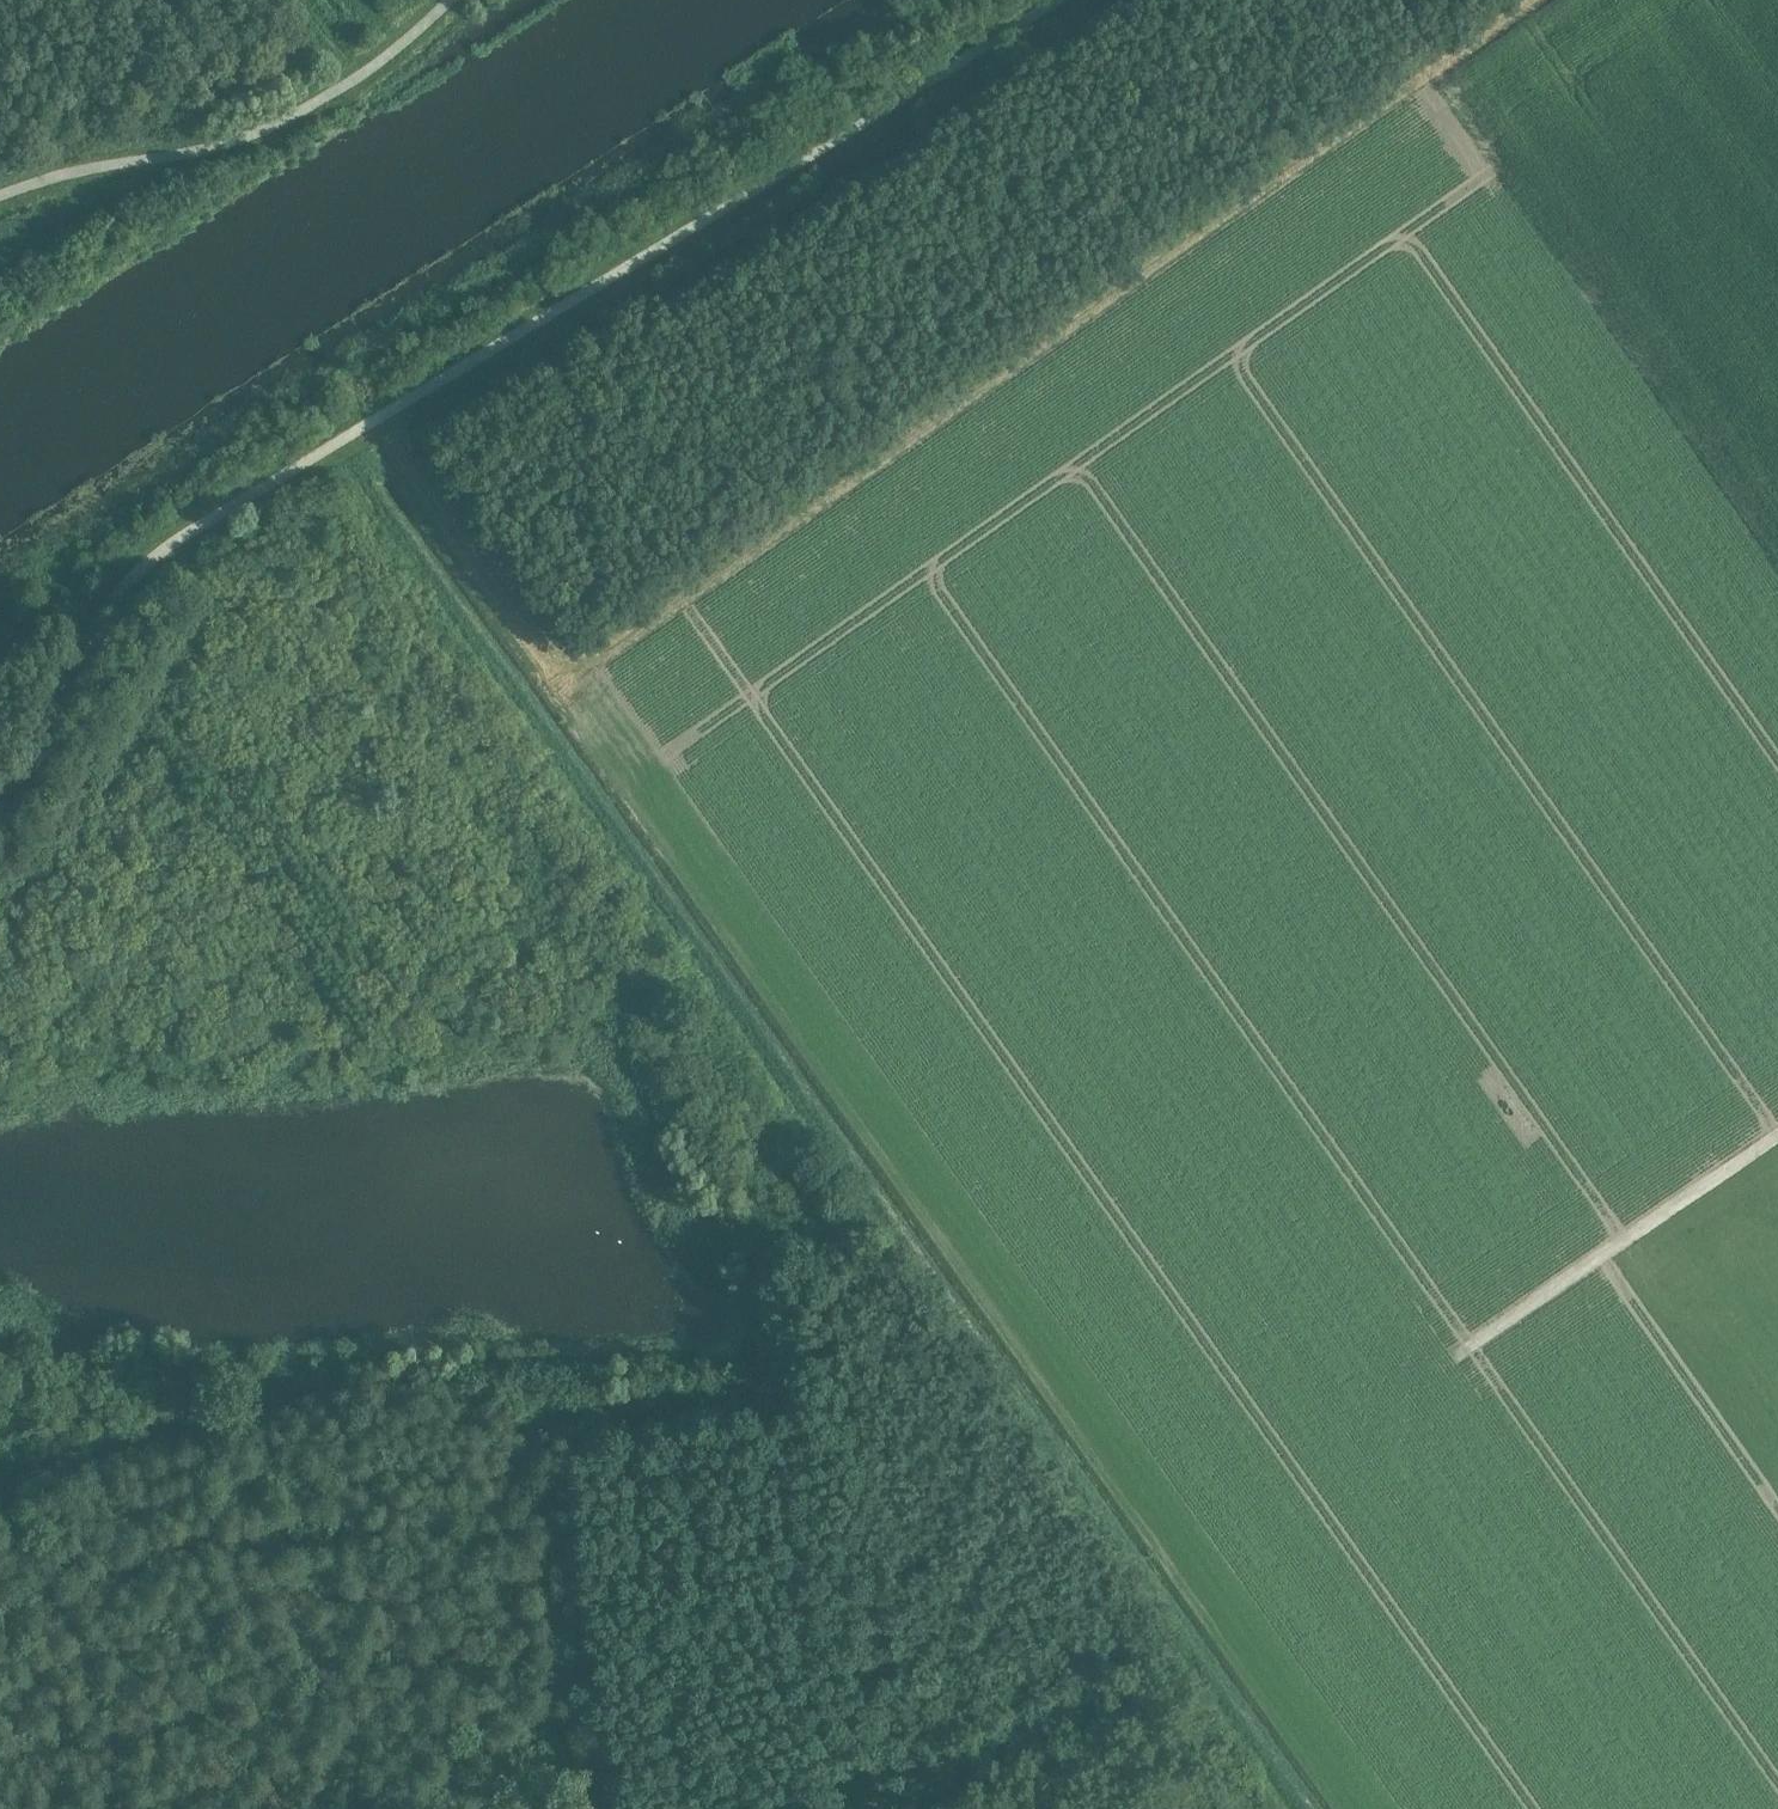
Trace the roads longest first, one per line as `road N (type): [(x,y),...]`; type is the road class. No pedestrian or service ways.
road 1 (track): [(922,1808),(902,1753),(787,1094),(533,731),(345,439)]

